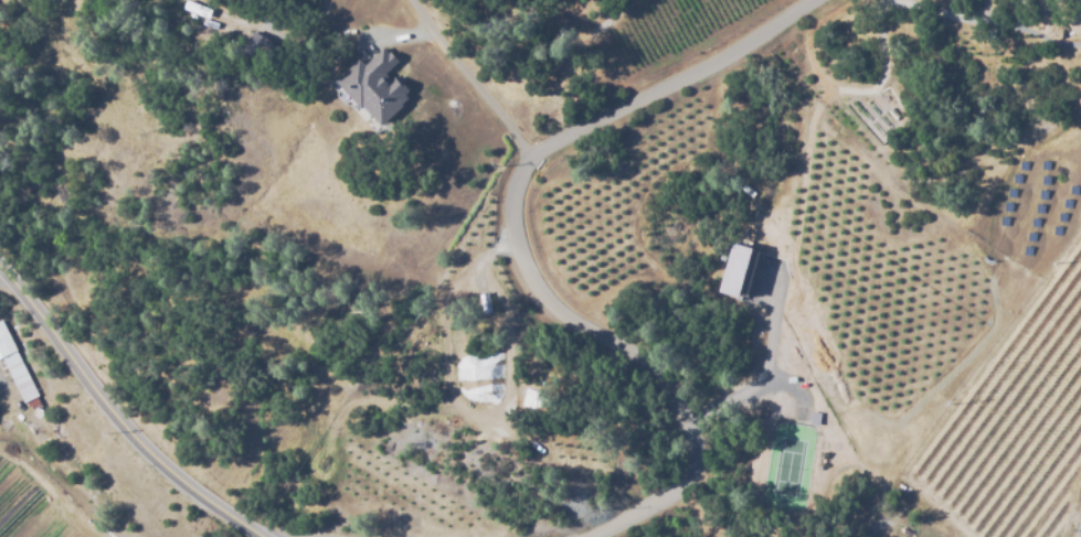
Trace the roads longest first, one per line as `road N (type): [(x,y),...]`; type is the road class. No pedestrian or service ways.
road 1 (residential): [(579,536),(674,483),(686,438),(658,382),(559,310),(527,273),(508,214),(515,182),(542,149),(744,42),(805,0)]
road 2 (tertiary): [(255,536),(163,469),(107,412),(0,268)]

